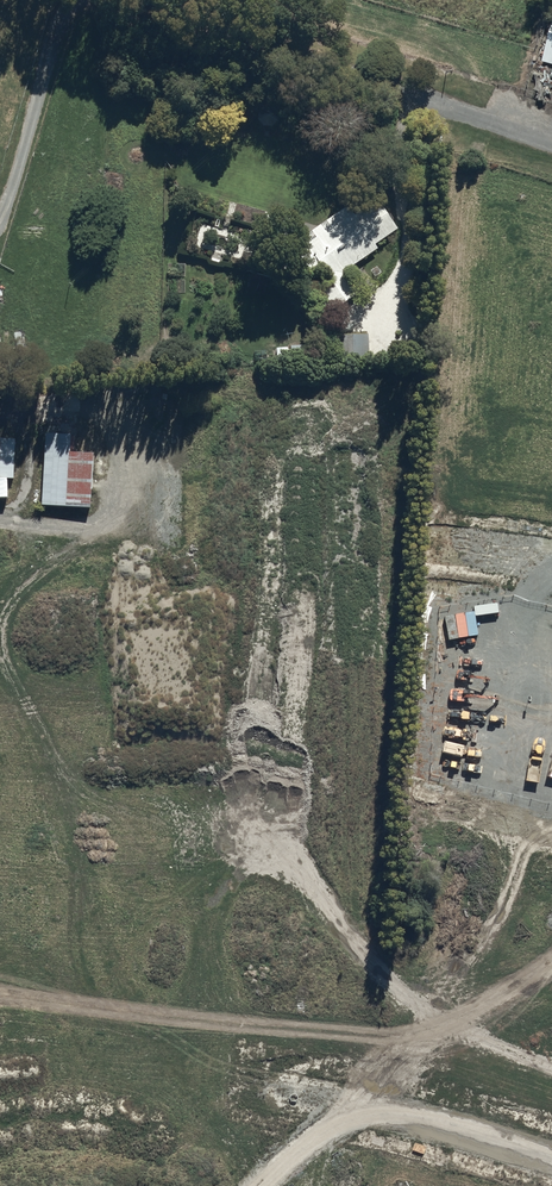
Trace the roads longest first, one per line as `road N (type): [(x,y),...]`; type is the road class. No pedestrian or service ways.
road 1 (residential): [(84,541),(69,1055),(551,1154)]
road 2 (residential): [(376,546),(356,747),(371,798),(551,856)]
road 3 (residential): [(84,541),(376,546)]
road 4 (residential): [(376,546),(551,576)]
road 5 (unclassified): [(551,139),(386,88)]

